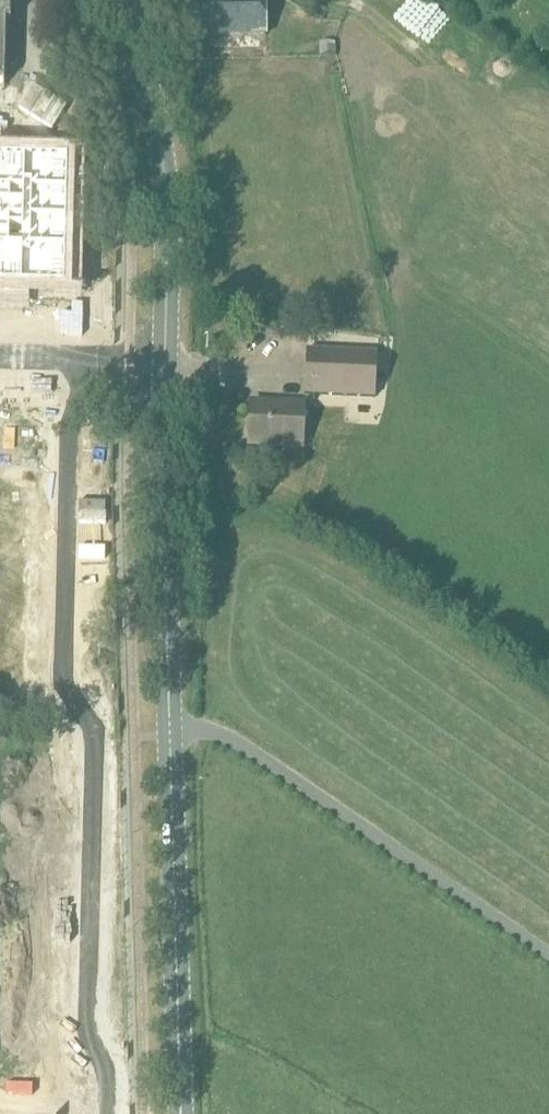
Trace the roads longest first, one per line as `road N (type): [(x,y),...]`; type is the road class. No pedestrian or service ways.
road 1 (residential): [(106,1113),(106,1069),(88,1023),(95,725),(66,673),(69,357)]
road 2 (tertiary): [(182,1113),(164,360)]
road 3 (tertiary): [(164,360),(165,166),(122,0)]

